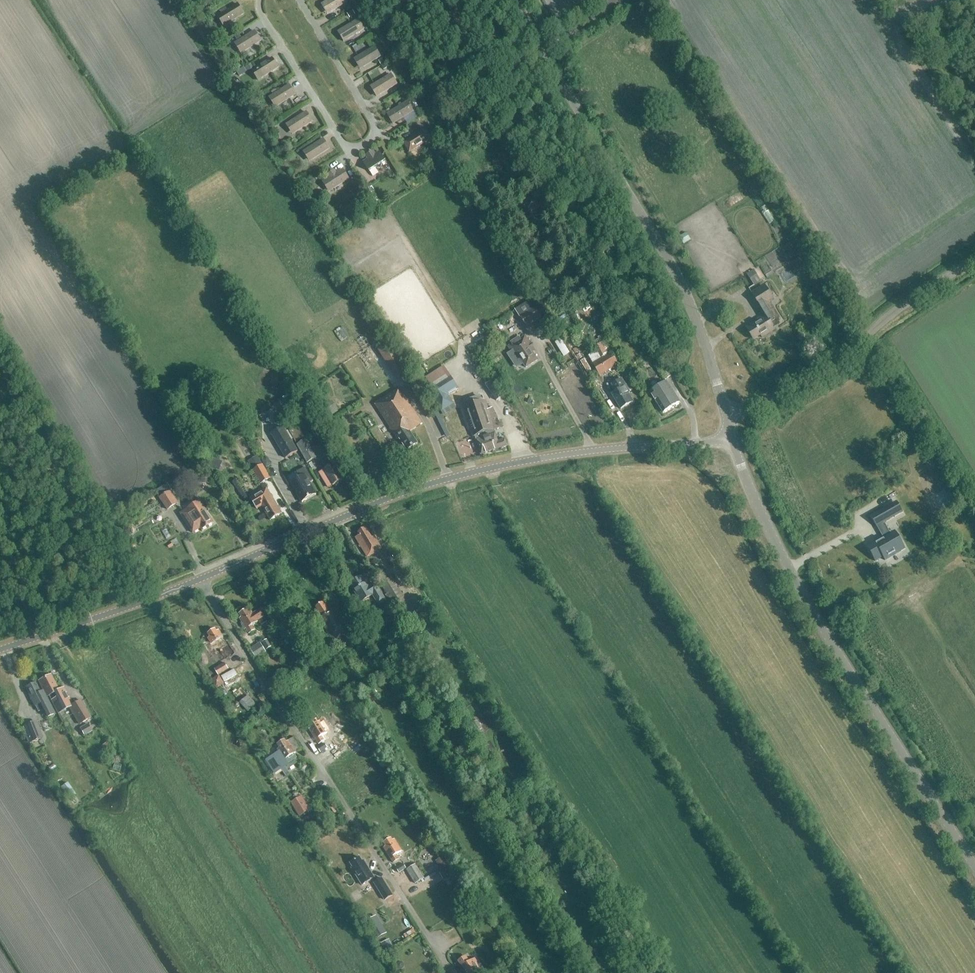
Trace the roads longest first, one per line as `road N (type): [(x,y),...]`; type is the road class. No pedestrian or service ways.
road 1 (tertiary): [(201,579),(455,477),(730,436)]
road 2 (tertiary): [(974,868),(811,610),(730,436)]
road 3 (tertiary): [(727,414),(697,319),(667,259),(514,0)]
road 4 (unclassified): [(201,579),(436,947)]
road 5 (unclassified): [(300,0),(372,120),(365,145),(341,141),(261,17),(259,0)]
road 6 (unclassified): [(727,414),(818,375),(974,257)]
road 7 (tertiary): [(0,649),(201,579)]

